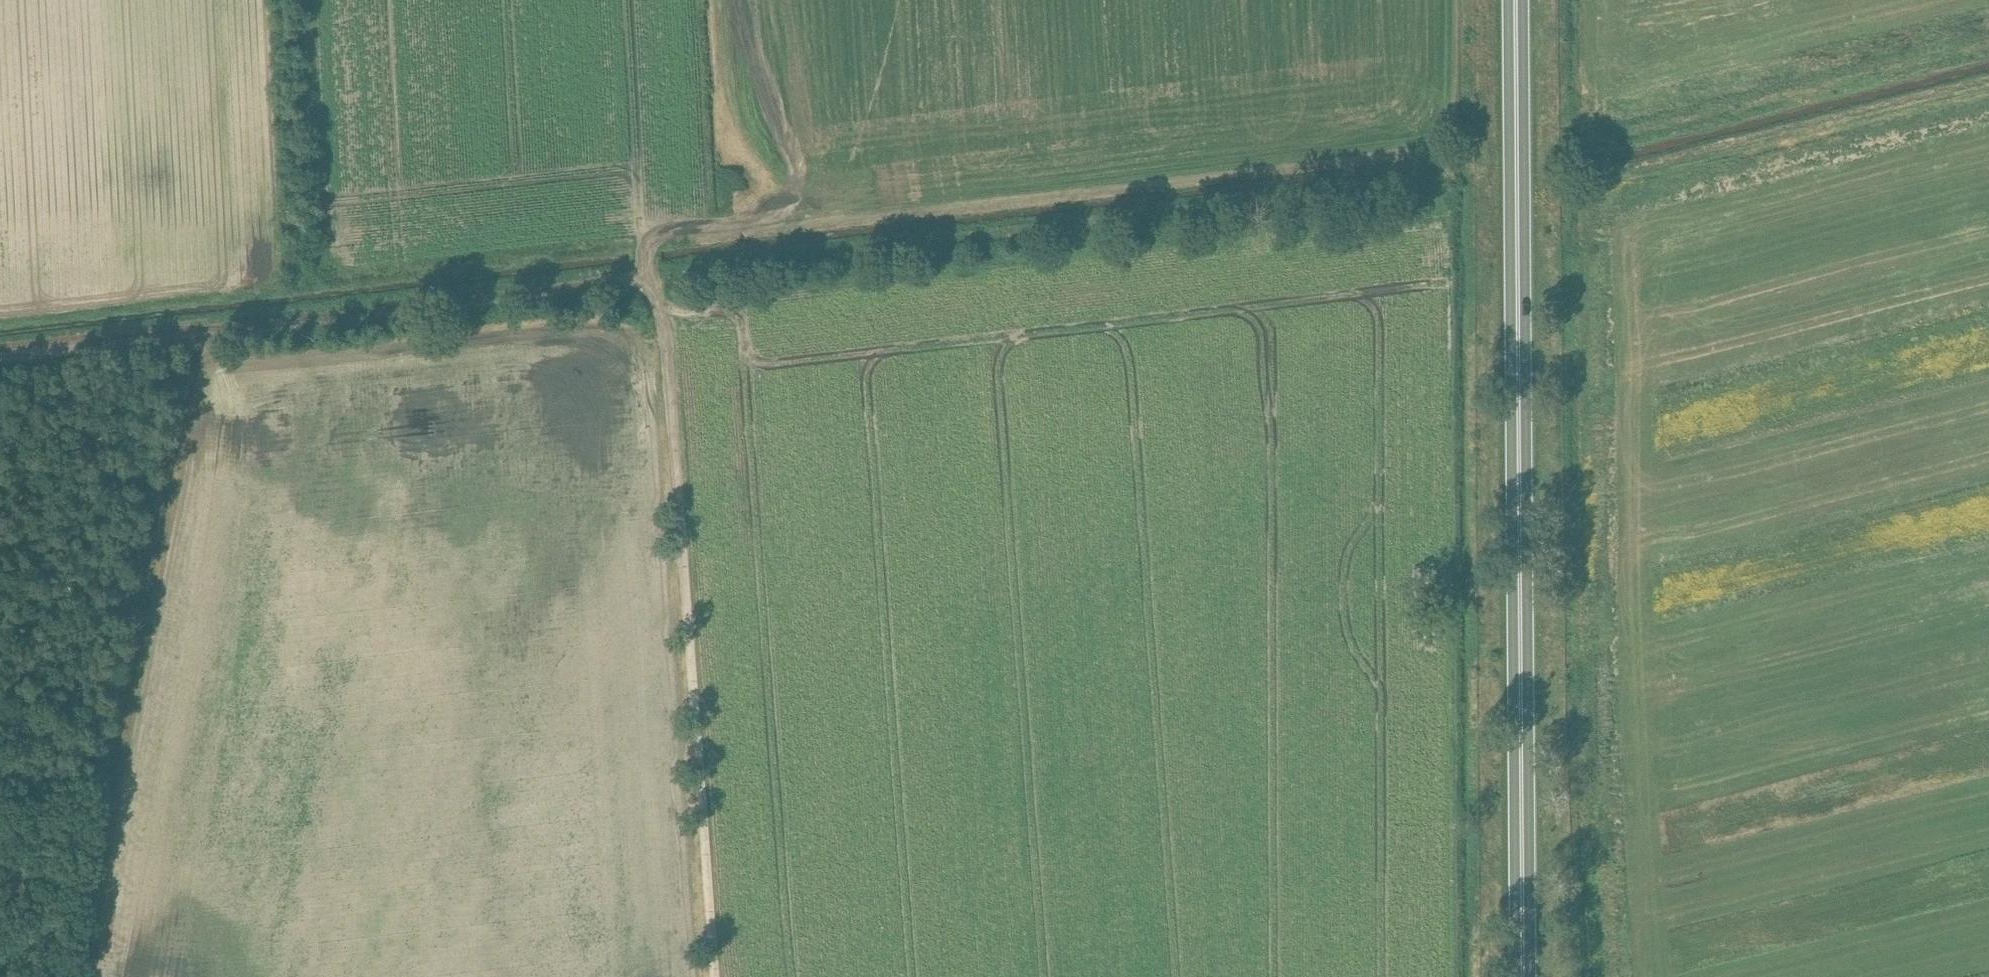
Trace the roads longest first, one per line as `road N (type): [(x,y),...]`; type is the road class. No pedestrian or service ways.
road 1 (track): [(1406,187),(0,355)]
road 2 (primary): [(1526,976),(1516,0)]
road 3 (track): [(714,976),(664,343),(650,276)]

